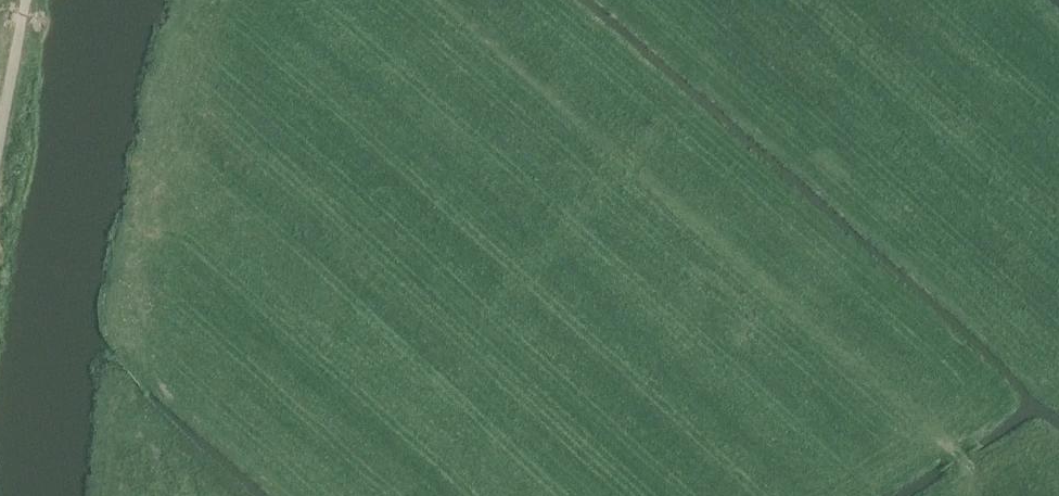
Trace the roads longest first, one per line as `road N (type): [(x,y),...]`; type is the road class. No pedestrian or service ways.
road 1 (track): [(212,0),(190,34),(162,206)]

